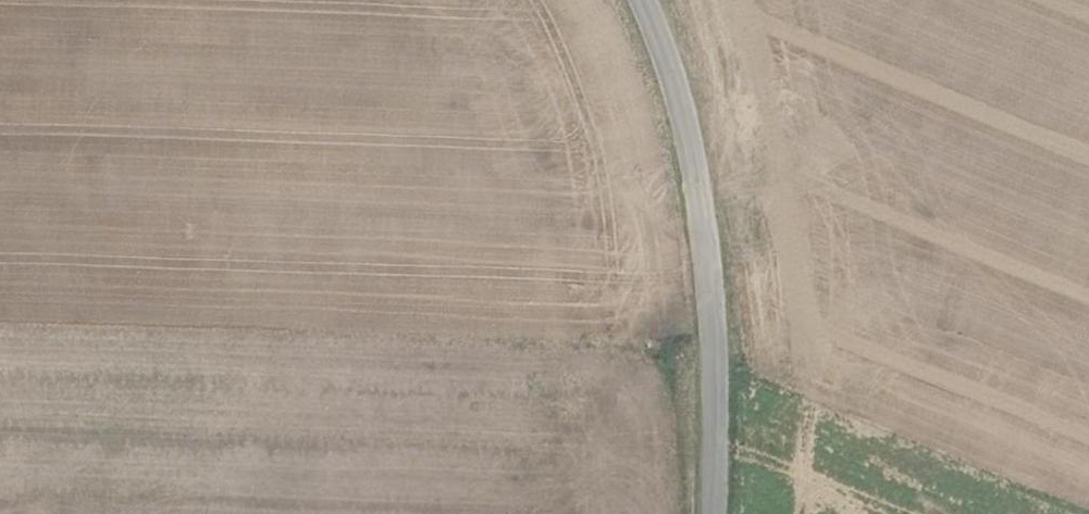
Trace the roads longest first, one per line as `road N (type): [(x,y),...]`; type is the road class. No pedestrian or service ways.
road 1 (unclassified): [(709,513),(714,459),(686,110),(633,0)]

